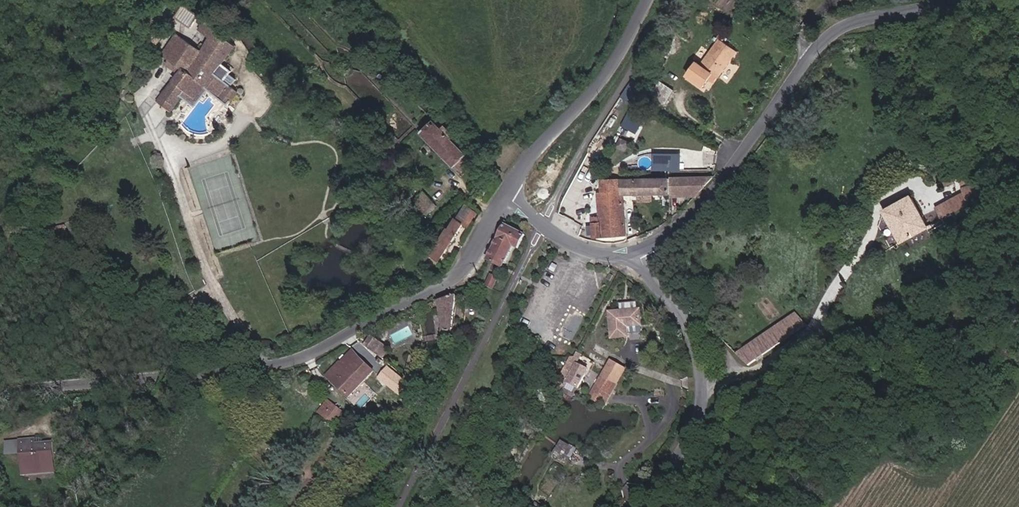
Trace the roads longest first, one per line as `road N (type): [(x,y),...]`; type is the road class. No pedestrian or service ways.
road 1 (unclassified): [(0,395),(16,384),(206,374),(292,361),(465,269),(508,197)]
road 2 (unclassified): [(944,0),(833,27),(740,161),(694,212),(638,251)]
road 3 (unclassified): [(638,251),(686,321),(704,383),(689,448),(633,506)]
road 4 (unclassified): [(508,197),(532,158),(597,88),(649,0)]
road 5 (unclassified): [(638,251),(607,255),(576,243),(508,197)]

